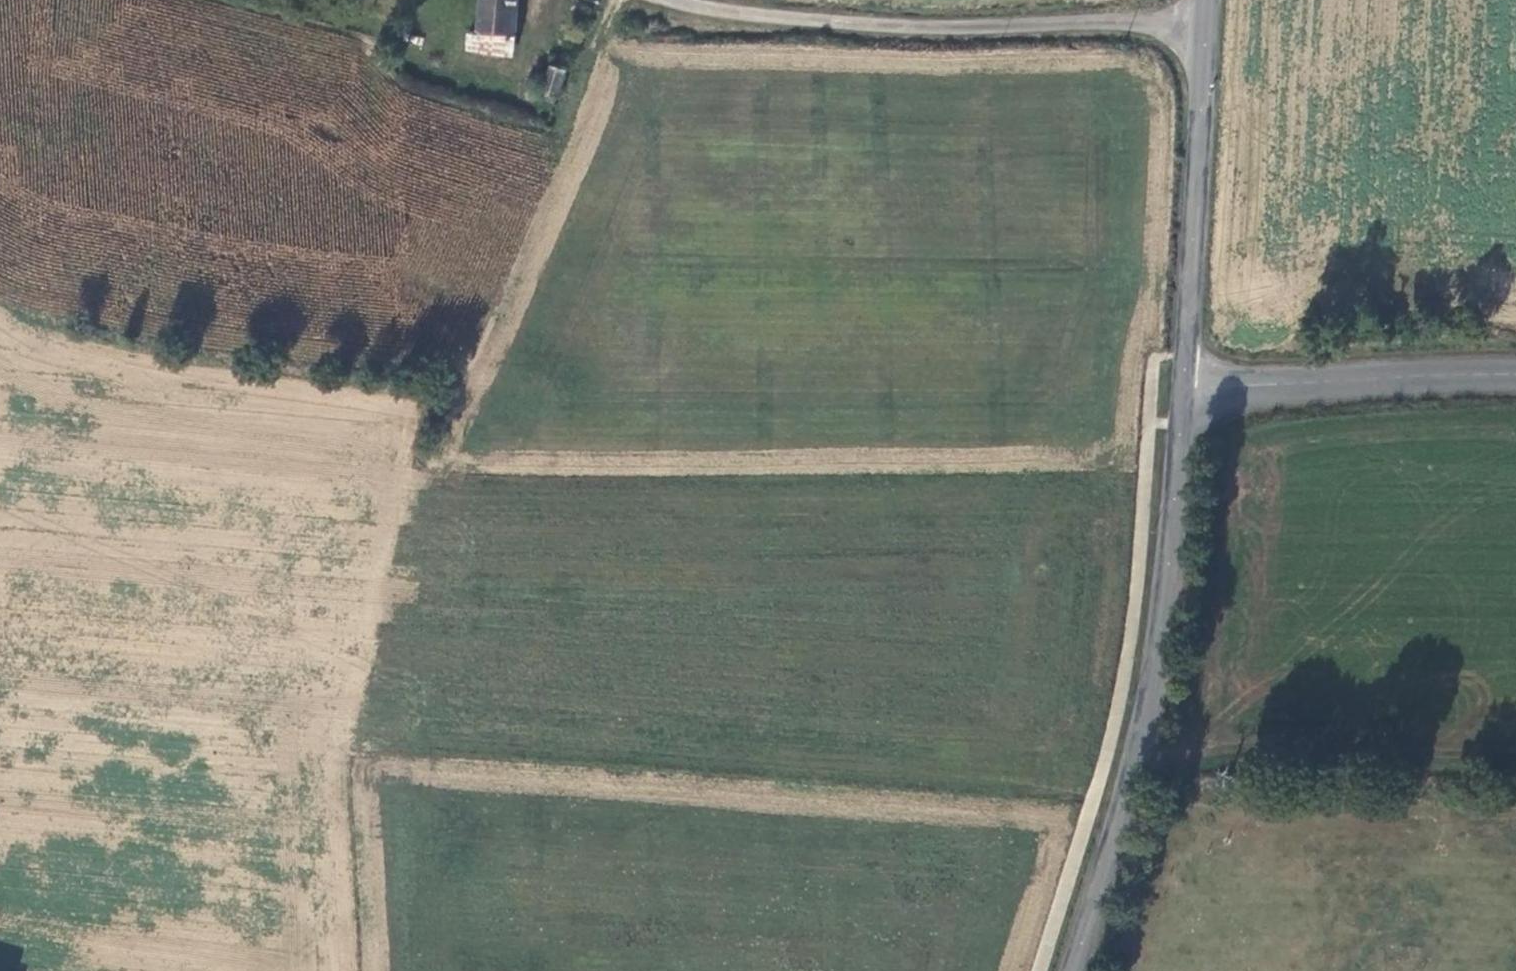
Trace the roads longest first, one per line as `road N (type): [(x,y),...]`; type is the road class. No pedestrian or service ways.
road 1 (tertiary): [(1076,970),(1153,701),(1185,388)]
road 2 (track): [(716,0),(848,29),(1209,28)]
road 3 (tertiary): [(1185,388),(1211,0)]
road 4 (tertiary): [(1515,375),(1185,388)]

